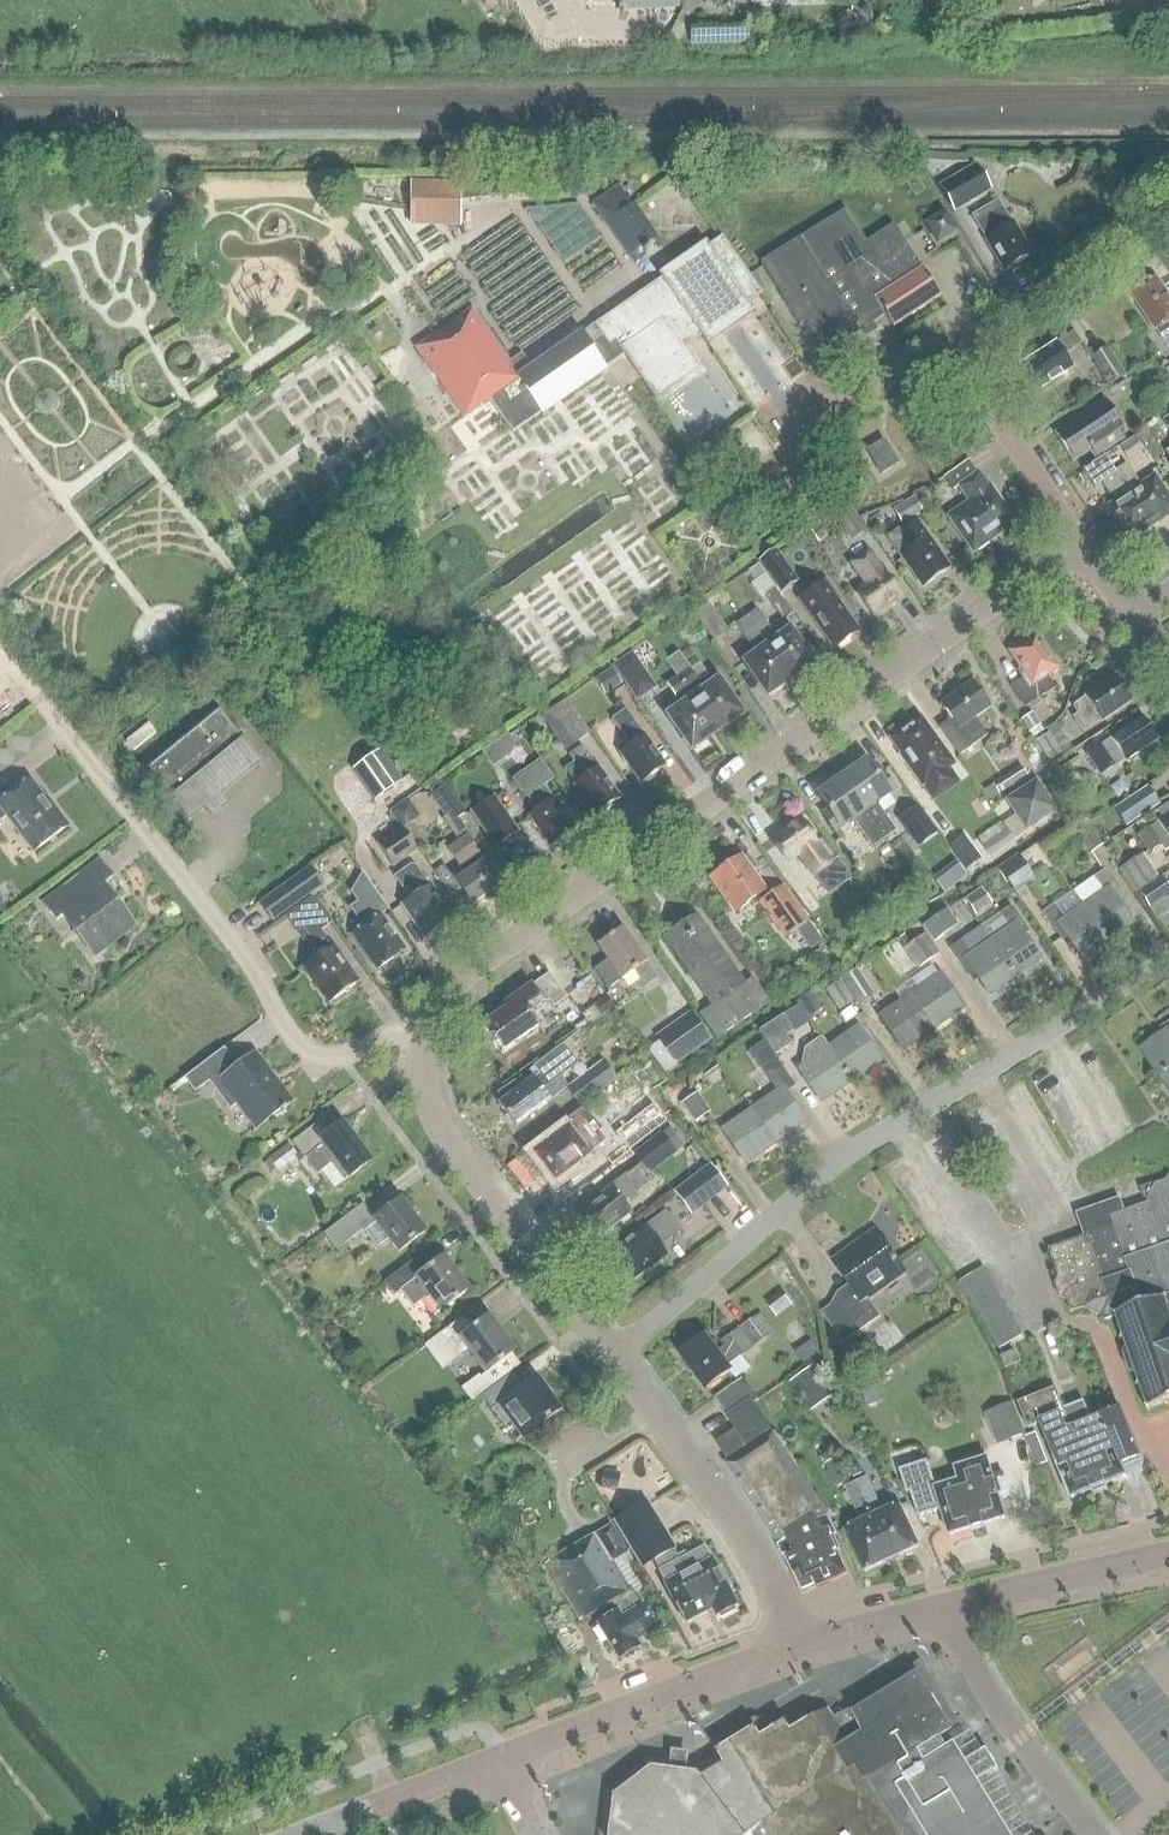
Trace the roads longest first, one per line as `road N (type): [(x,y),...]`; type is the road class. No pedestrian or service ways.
road 1 (residential): [(1078,540),(456,977),(425,1032)]
road 2 (residential): [(610,1353),(851,1149),(1168,954)]
road 3 (residential): [(425,1032),(391,1035),(339,1056),(299,1045),(238,948),(38,704)]
road 4 (residential): [(425,1032),(427,1098),(447,1142),(610,1353)]
road 5 (residential): [(610,1353),(754,1548),(800,1643)]
road 6 (tertiary): [(497,1756),(800,1643)]
road 7 (residential): [(1098,1834),(977,1671),(945,1604)]
road 8 (residential): [(945,355),(1168,213)]
road 9 (tertiary): [(945,1604),(1168,1557)]
road 10 (residential): [(1078,540),(945,355)]
road 11 (tertiary): [(305,1834),(497,1756)]
road 12 (tertiary): [(800,1643),(945,1604)]
road 13 (residential): [(810,392),(876,387),(945,355)]

